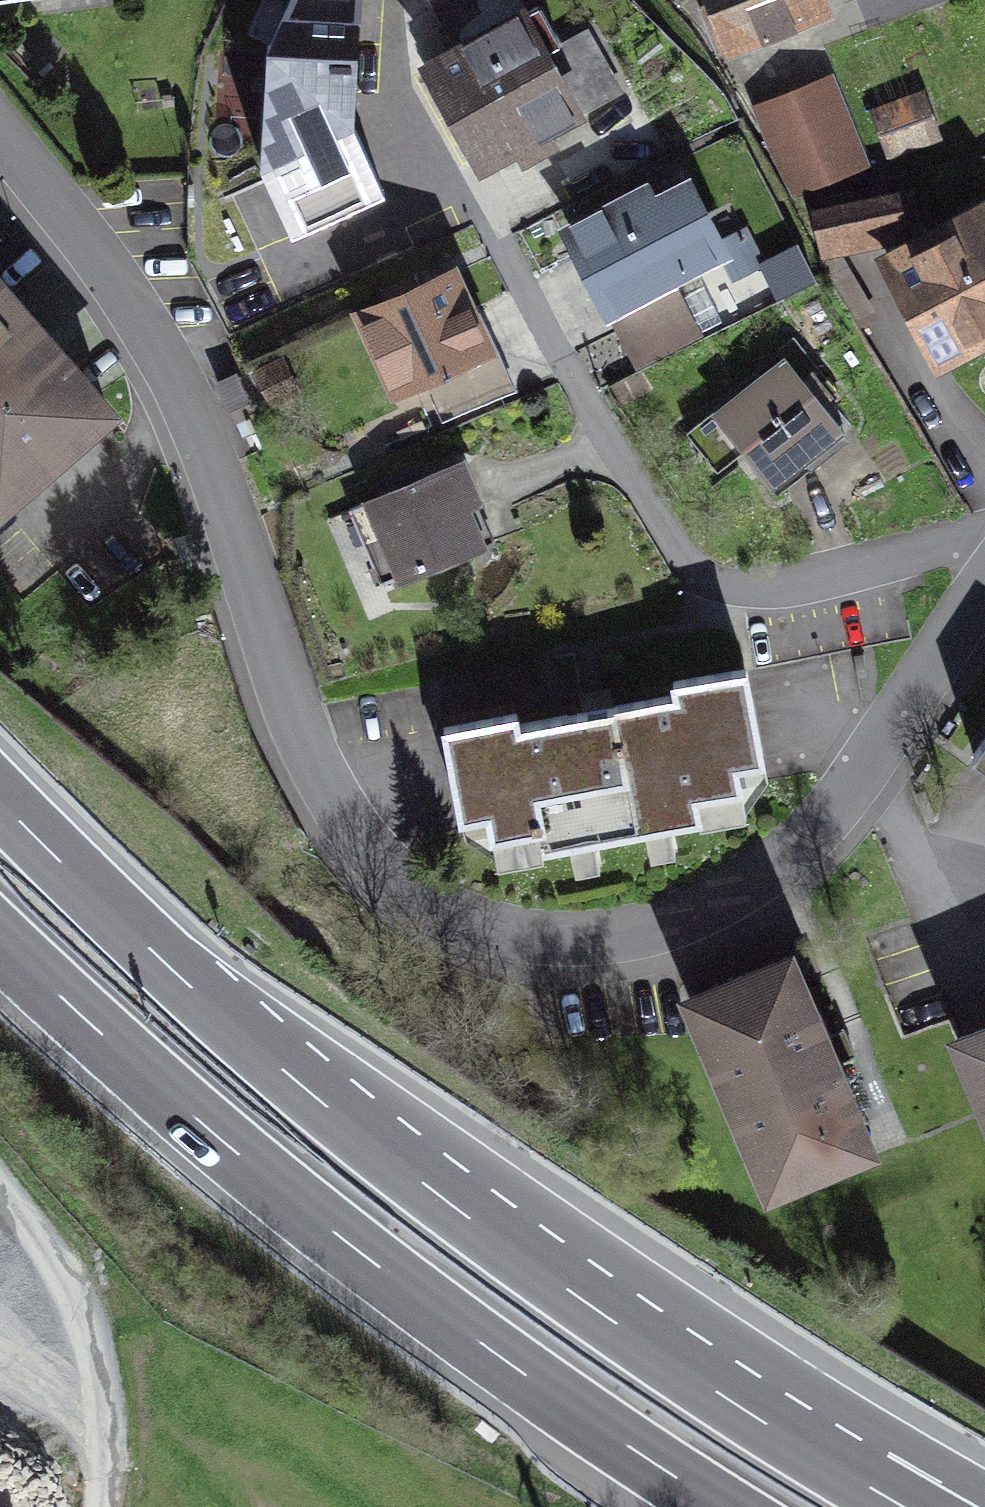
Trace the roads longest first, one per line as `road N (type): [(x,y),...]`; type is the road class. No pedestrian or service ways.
road 1 (residential): [(0,171),(172,381),(335,848),(465,942),(659,959),(774,901),(920,708),(984,600)]
road 2 (motorway): [(909,1506),(739,1405),(467,1216),(306,1089),(0,800)]
road 3 (motorway): [(0,941),(133,1066),(361,1256),(720,1506)]
road 4 (residential): [(490,224),(663,541),(717,595),(984,541)]

